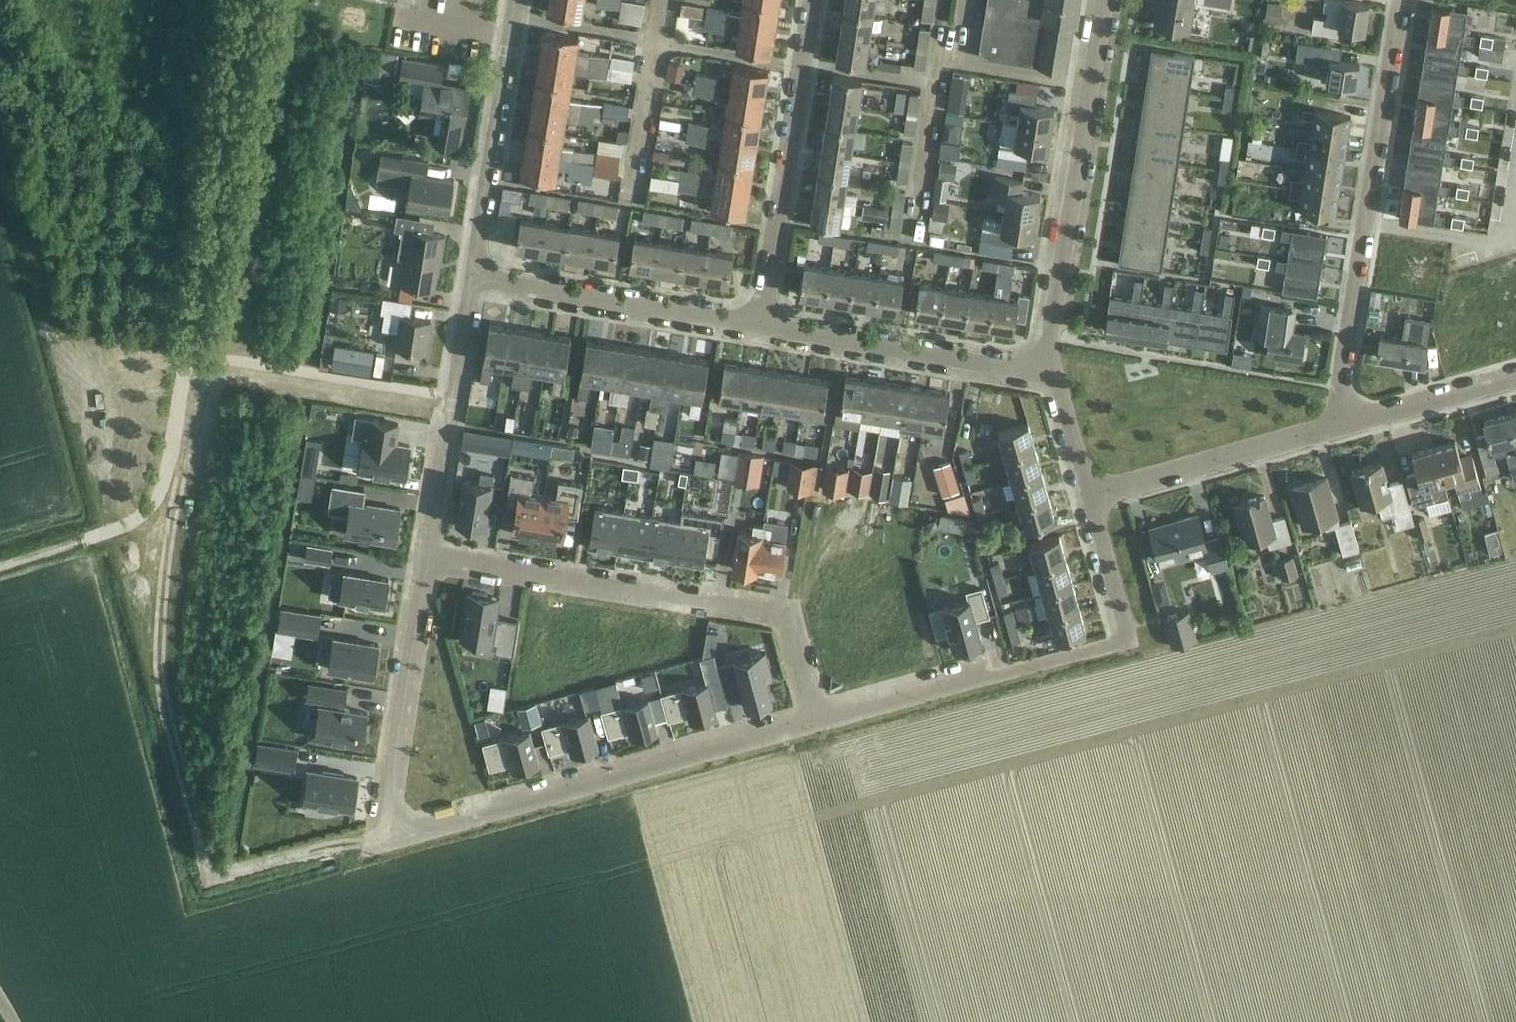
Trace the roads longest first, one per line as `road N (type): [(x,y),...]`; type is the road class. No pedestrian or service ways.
road 1 (residential): [(816,717),(424,827),(403,826),(387,802),(427,558)]
road 2 (residential): [(427,558),(769,610),(788,626),(816,717)]
road 3 (residential): [(1353,423),(1339,371),(1404,0)]
road 4 (residential): [(1050,372),(1045,343),(1106,0)]
road 5 (residential): [(762,324),(812,0)]
road 6 (residential): [(1128,639),(816,717)]
road 7 (residential): [(762,324),(474,275)]
road 8 (residential): [(1050,372),(762,324)]
road 9 (residential): [(427,558),(474,275)]
road 10 (residential): [(474,275),(519,0)]
road 11 (residential): [(1089,497),(1353,423)]
road 12 (residential): [(1353,423),(1515,377)]
road 13 (residential): [(1128,639),(1089,497)]
road 14 (residential): [(1089,497),(1050,372)]

